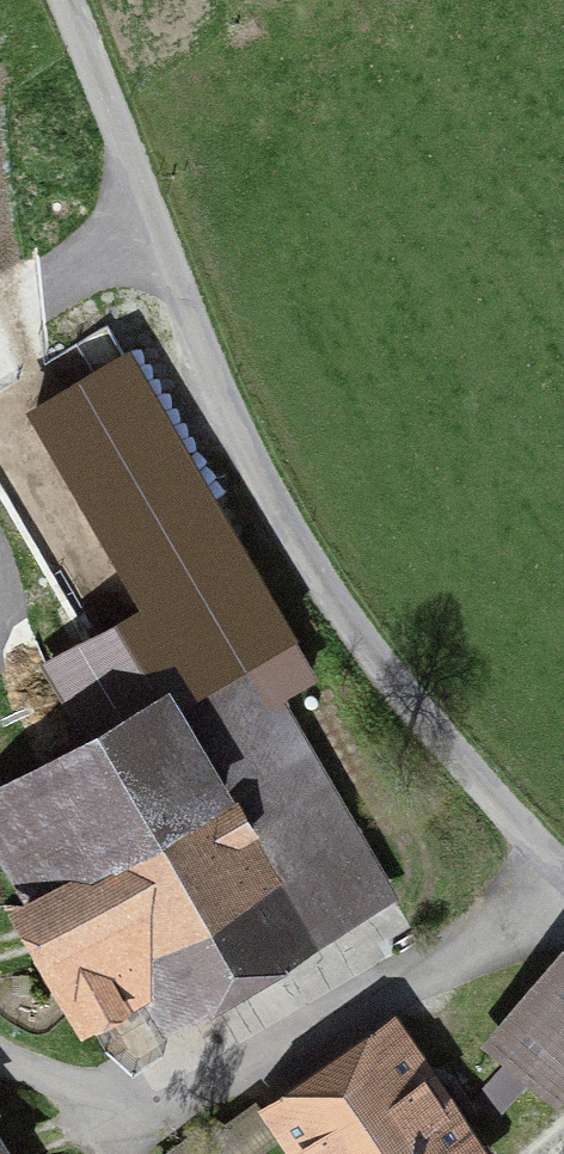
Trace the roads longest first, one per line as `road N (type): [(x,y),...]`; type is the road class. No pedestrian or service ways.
road 1 (unclassified): [(563,894),(444,758),(327,603),(219,416),(57,0)]
road 2 (track): [(0,654),(104,491),(219,416)]

